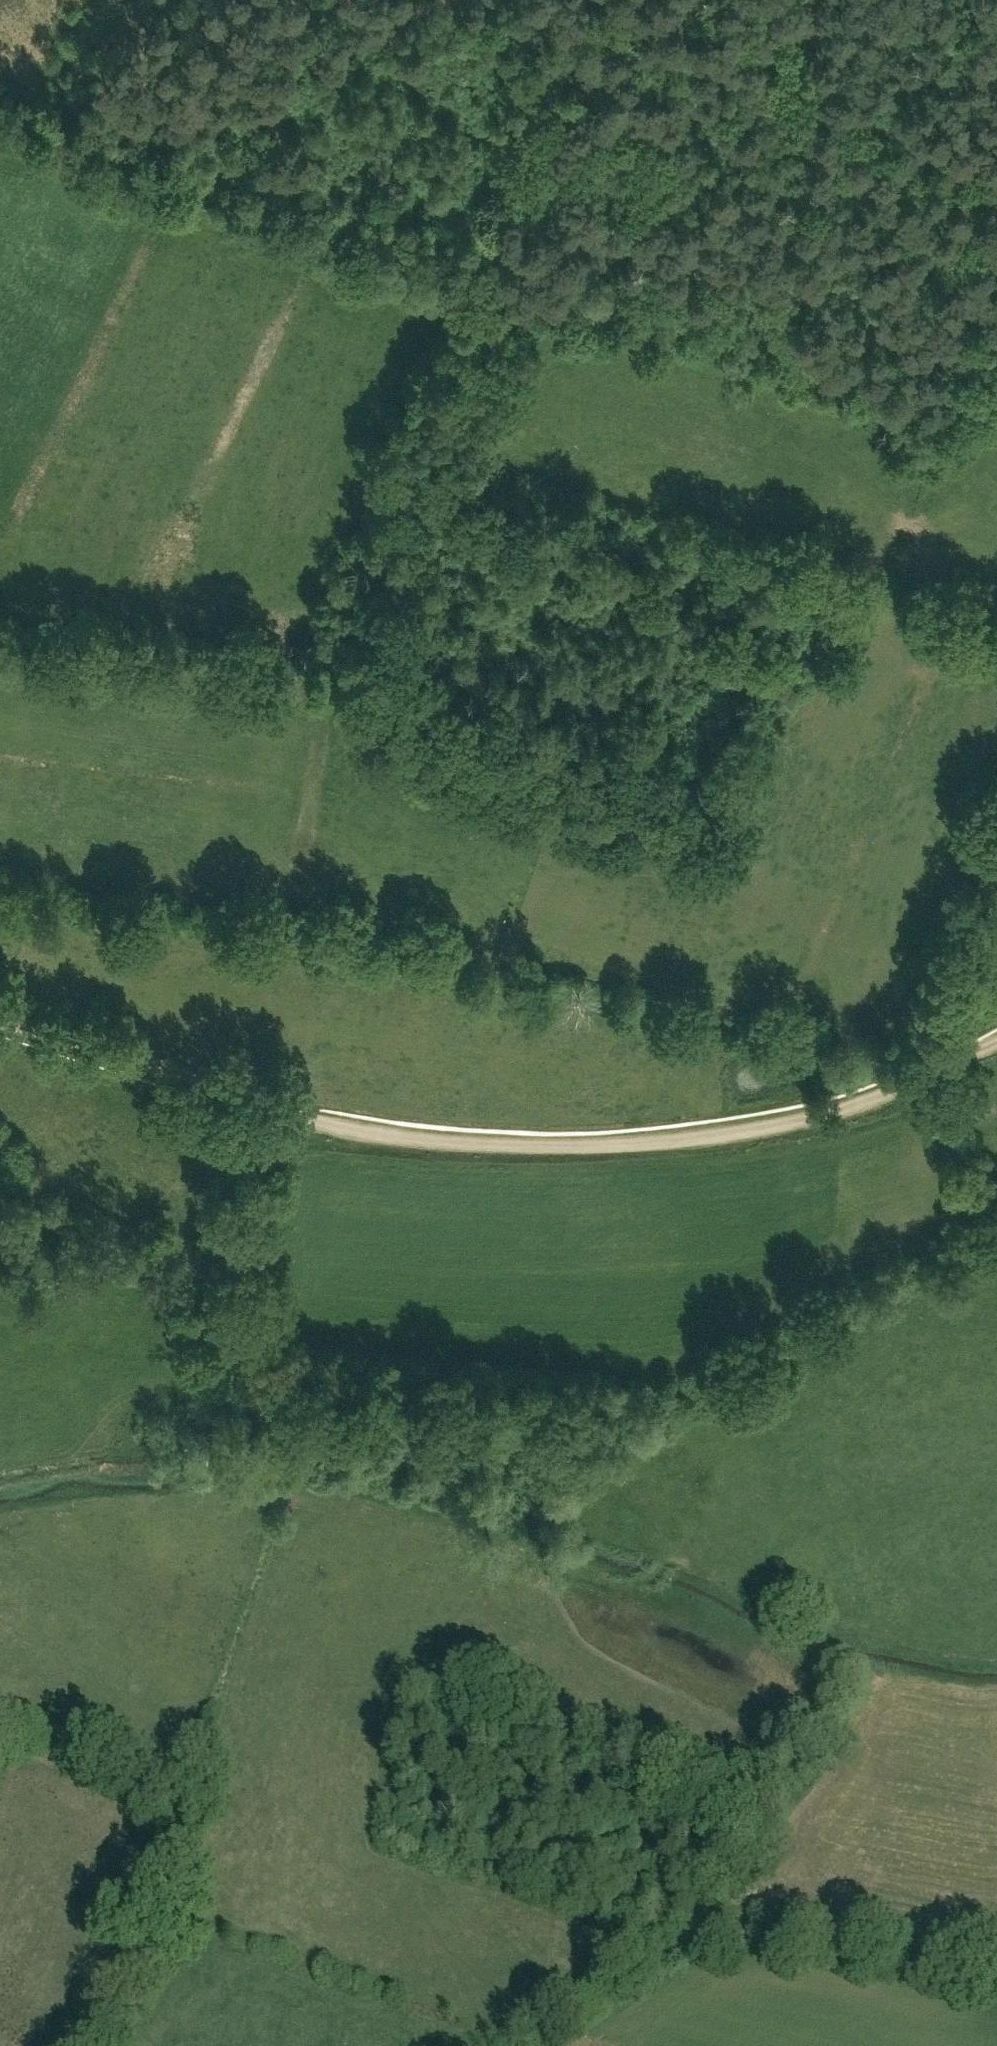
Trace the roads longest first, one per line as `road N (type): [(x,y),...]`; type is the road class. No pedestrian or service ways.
road 1 (track): [(0,1021),(314,1122),(530,1148),(662,1142),(812,1118),(900,1090),(996,1045)]
road 2 (track): [(766,0),(818,86),(996,167)]

